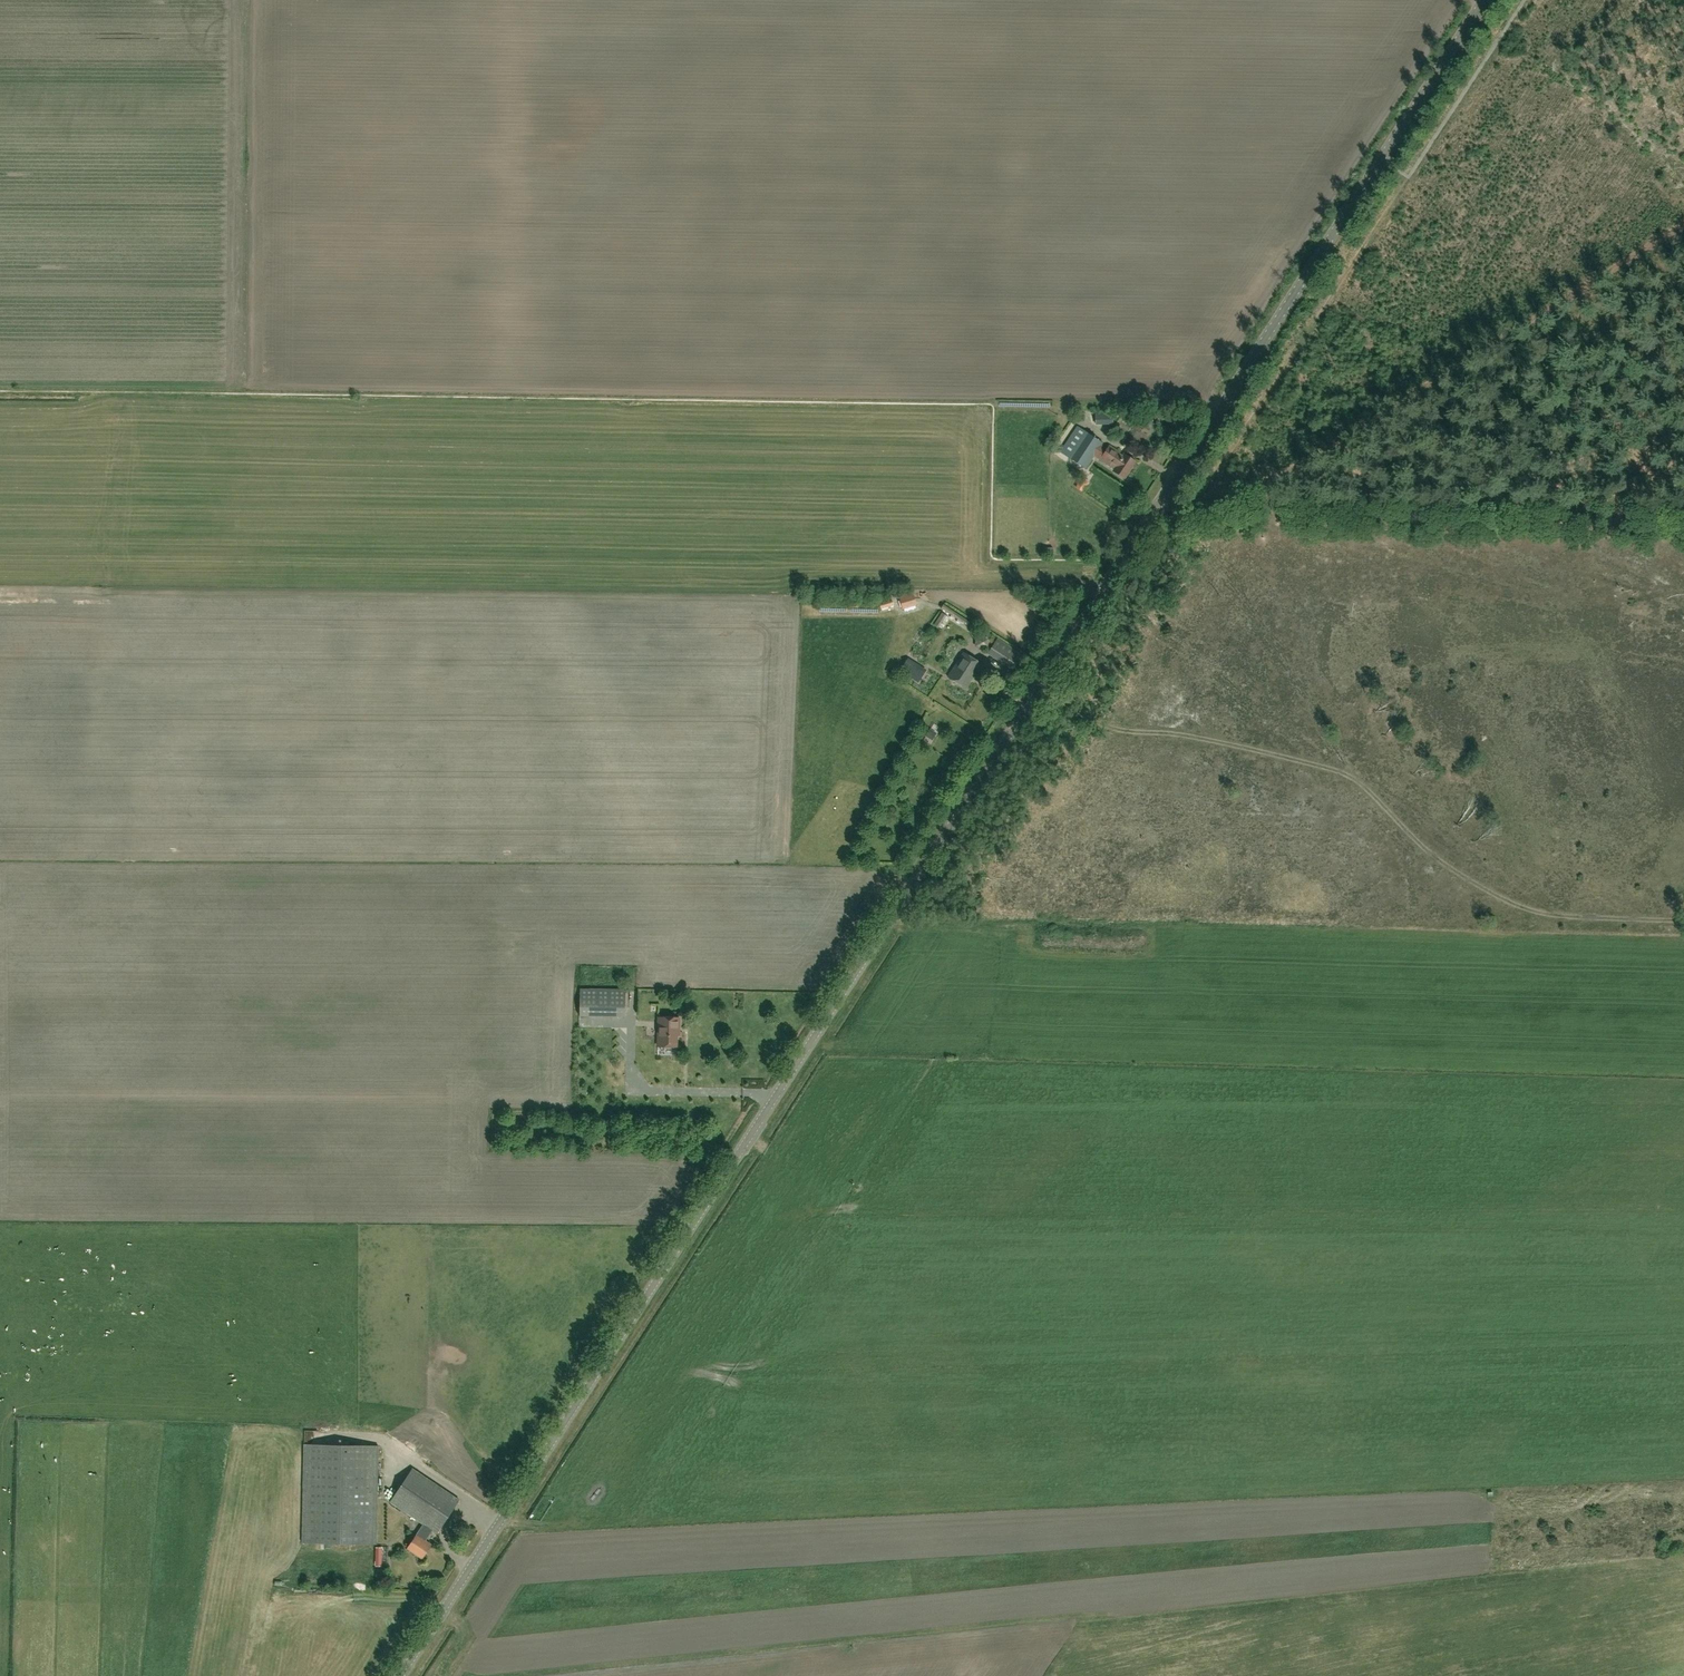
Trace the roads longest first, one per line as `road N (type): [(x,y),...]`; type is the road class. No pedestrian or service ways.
road 1 (tertiary): [(404,1675),(1484,0)]

